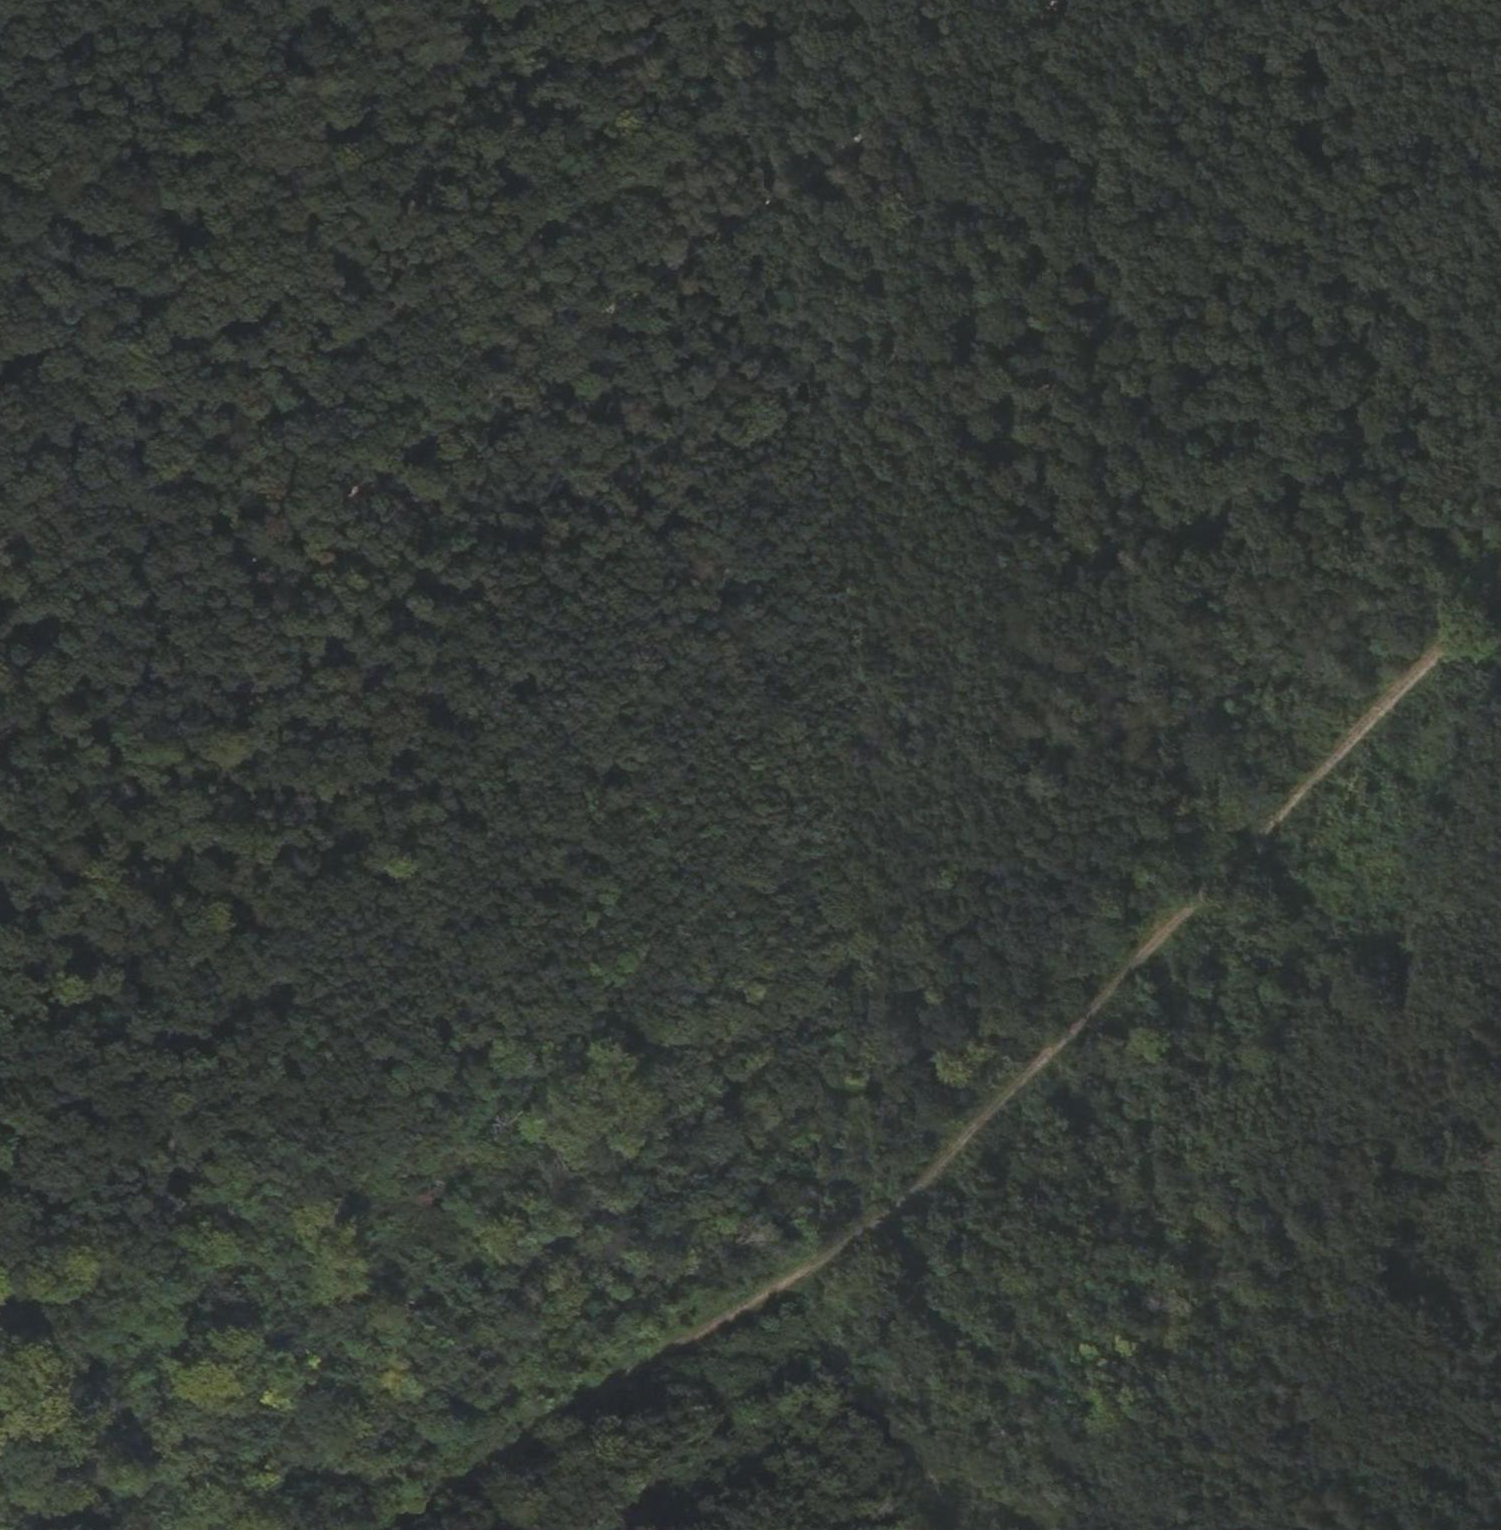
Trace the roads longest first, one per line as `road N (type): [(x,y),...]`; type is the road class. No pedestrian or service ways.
road 1 (track): [(375,1529),(679,1339),(1072,1046),(1500,590)]
road 2 (track): [(1500,374),(1419,305),(1205,210),(1121,155),(1063,85),(1025,22)]

